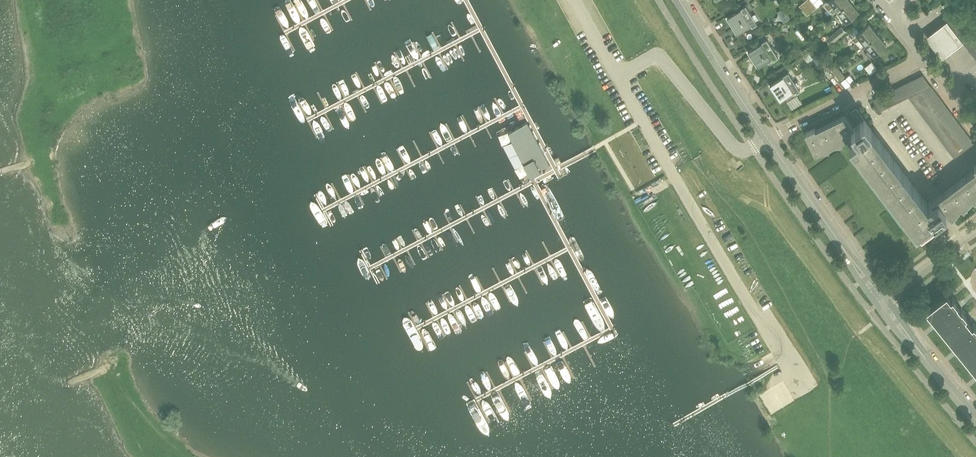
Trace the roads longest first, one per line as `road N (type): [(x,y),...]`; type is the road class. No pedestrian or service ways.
road 1 (unclassified): [(617,76),(804,389)]
road 2 (unclassified): [(767,138),(735,147),(658,55),(617,76)]
road 3 (tertiary): [(881,301),(767,138)]
road 4 (tertiary): [(767,138),(679,0)]
road 5 (tertiary): [(975,419),(881,301)]

